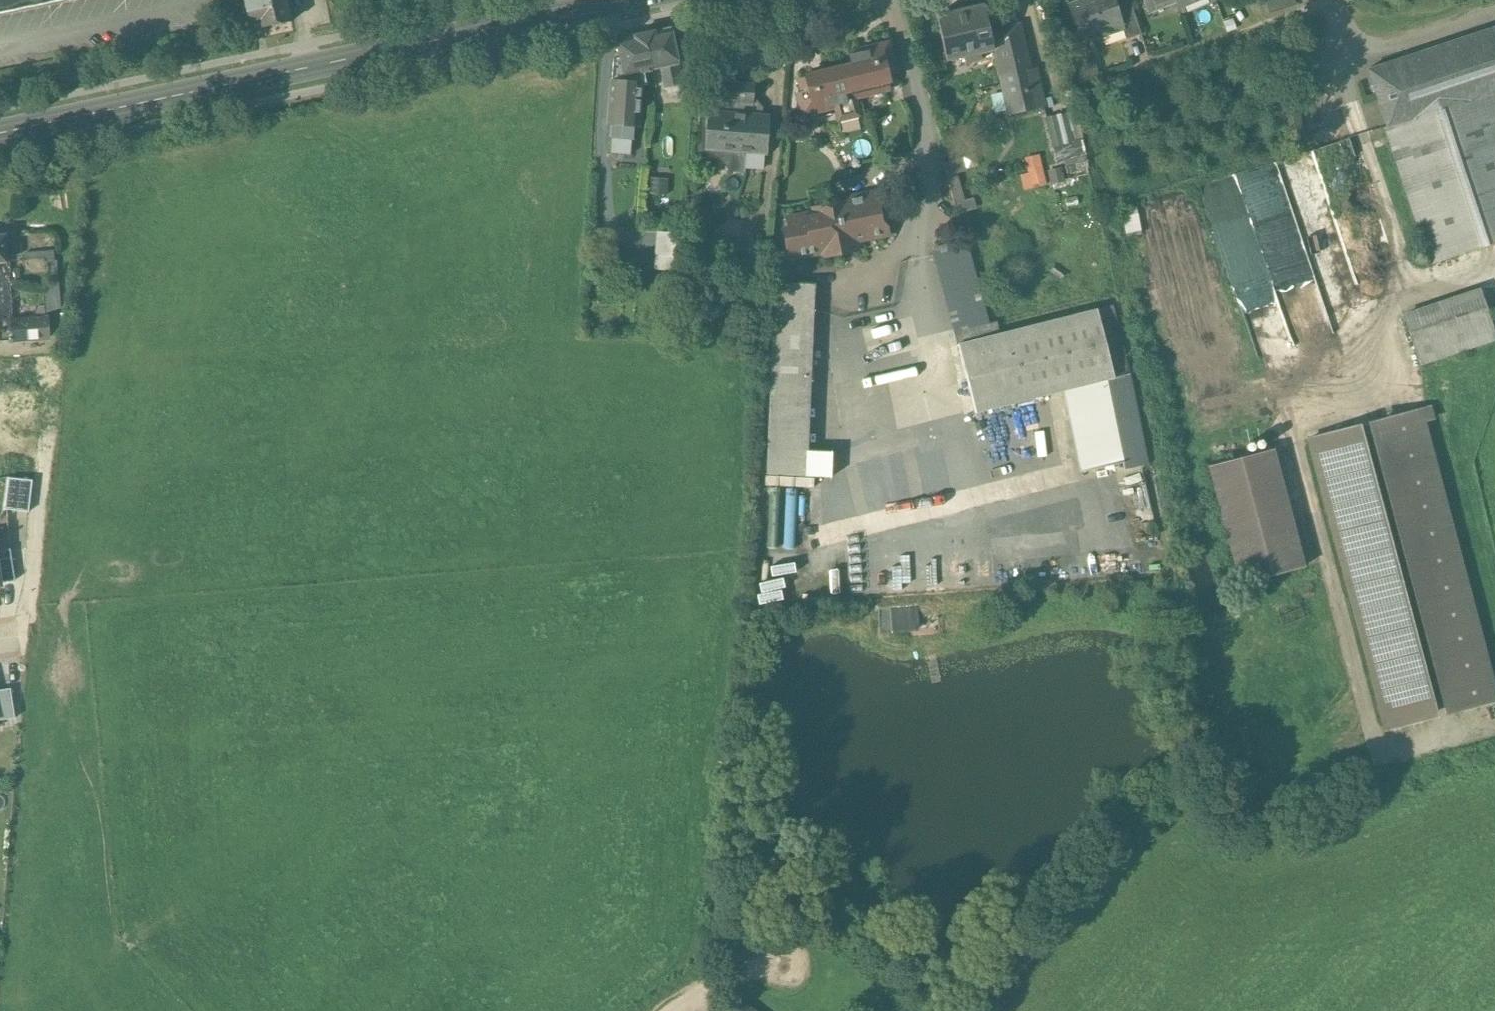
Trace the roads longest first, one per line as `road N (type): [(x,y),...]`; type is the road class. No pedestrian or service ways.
road 1 (primary): [(0,136),(630,0)]

